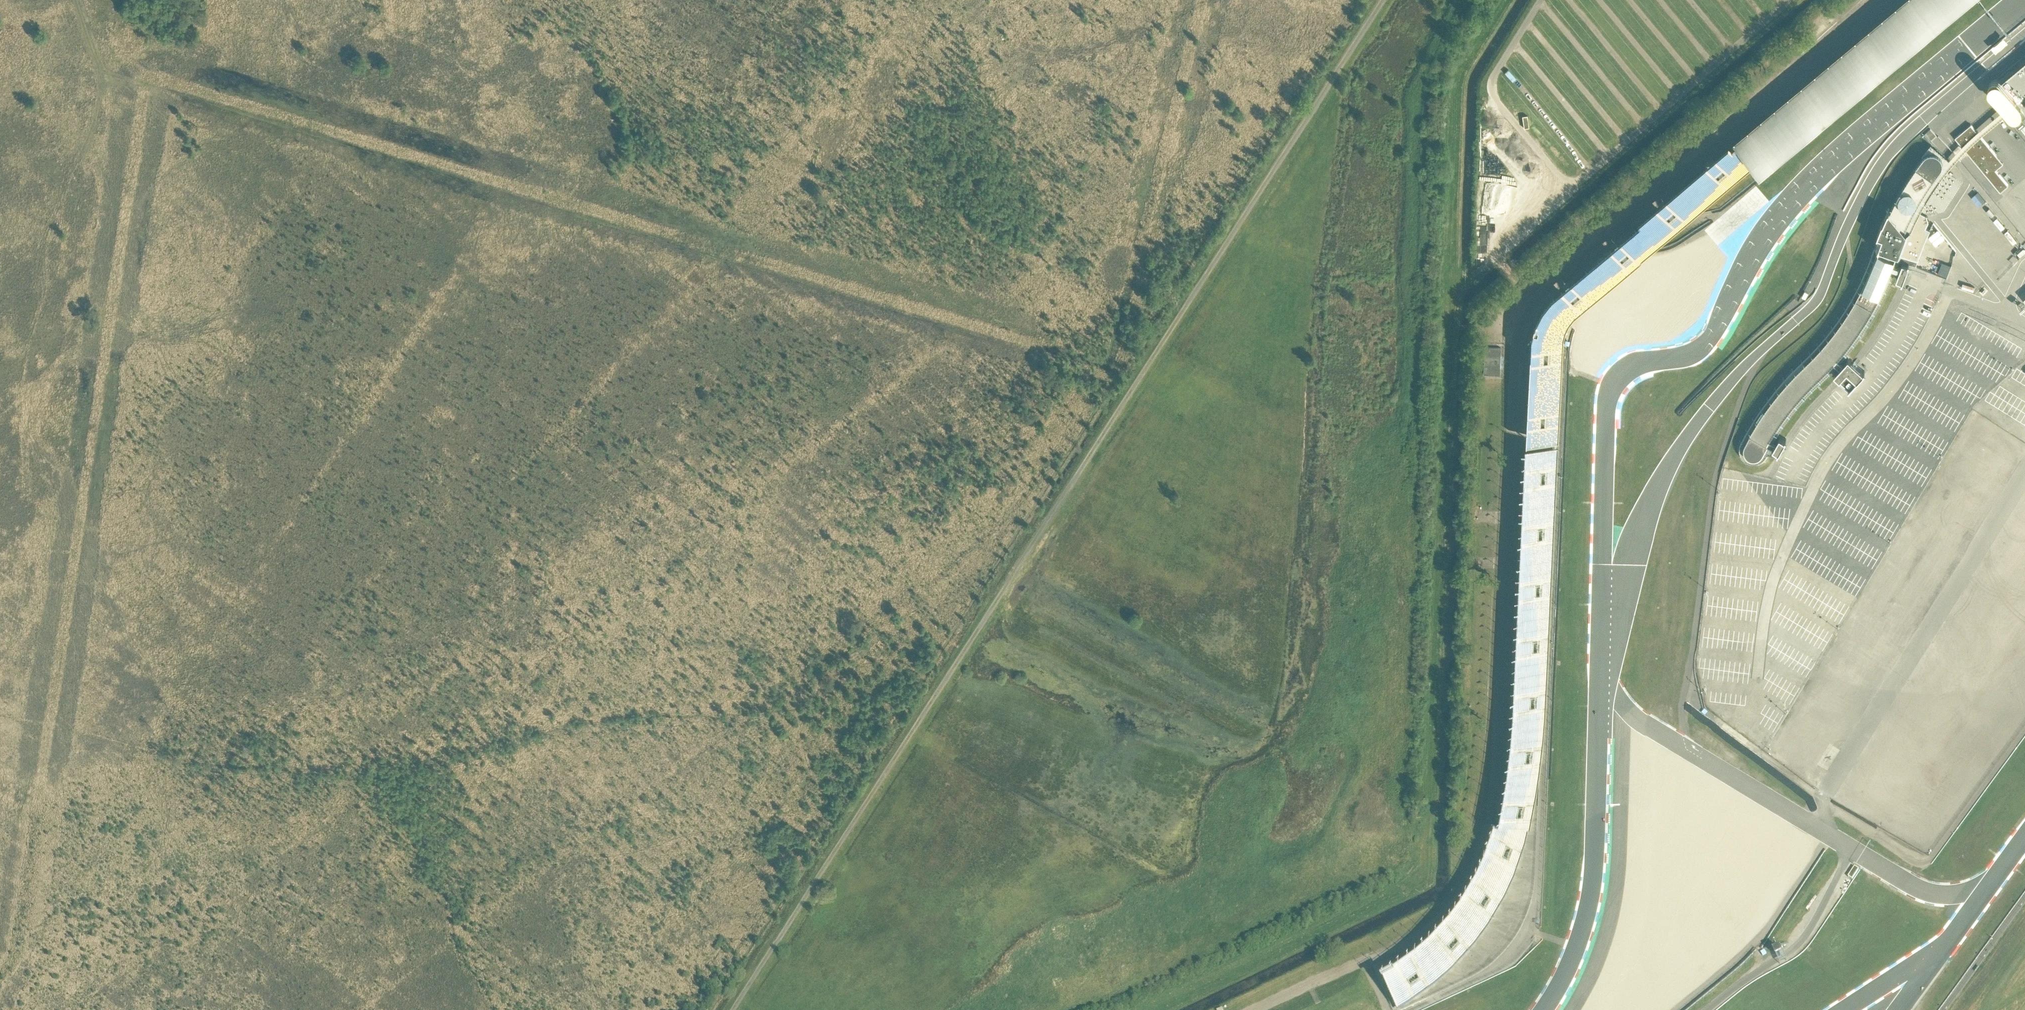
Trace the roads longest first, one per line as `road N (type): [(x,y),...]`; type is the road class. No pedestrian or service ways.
road 1 (track): [(734,1009),(1381,0)]

